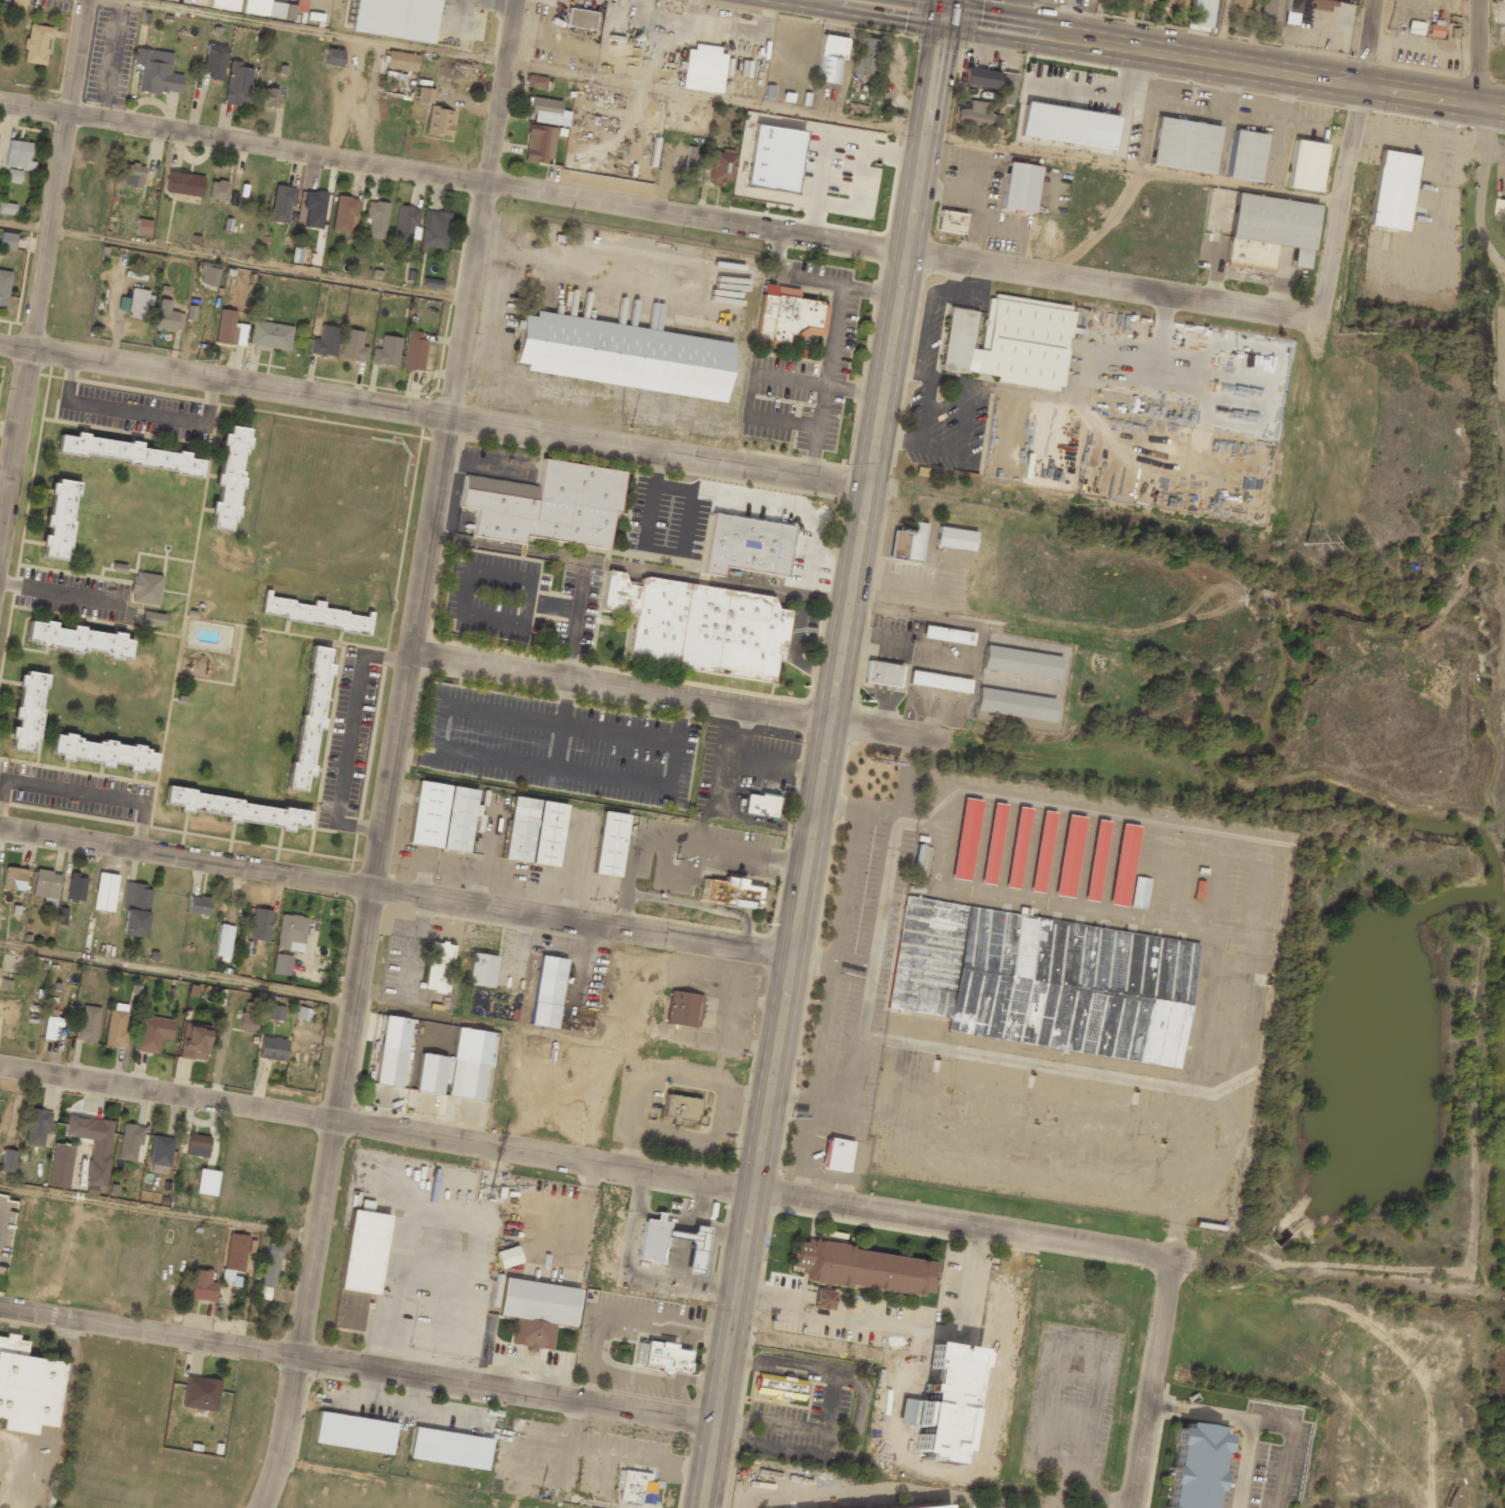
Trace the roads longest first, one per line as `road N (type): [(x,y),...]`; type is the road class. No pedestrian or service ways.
road 1 (residential): [(515,0),(277,1478),(265,1507)]
road 2 (secondary): [(945,0),(701,1507)]
road 3 (residential): [(0,105),(1318,320)]
road 4 (residential): [(0,1066),(1145,1252),(1164,1274),(1279,1284)]
road 5 (residential): [(0,346),(868,489)]
road 6 (residential): [(0,828),(790,959)]
road 7 (residential): [(0,1309),(714,1426)]
road 8 (primary): [(1504,109),(838,0)]
road 9 (residential): [(408,652),(963,743)]
road 10 (residential): [(89,0),(0,540)]
road 11 (residential): [(1375,0),(1318,320)]
road 12 (residential): [(1131,1507),(1164,1274)]

